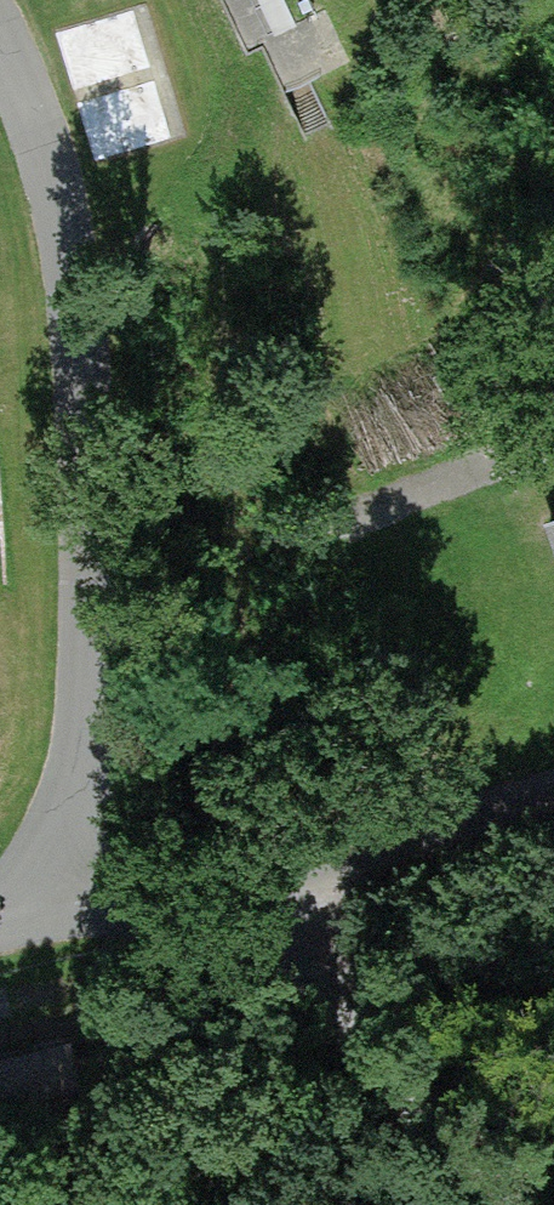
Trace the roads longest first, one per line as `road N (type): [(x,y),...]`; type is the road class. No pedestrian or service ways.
road 1 (track): [(0,910),(60,872),(80,753),(63,433),(27,139),(0,63)]
road 2 (track): [(60,872),(285,902),(520,784),(553,776)]
road 3 (track): [(285,902),(451,1154),(500,1204)]
road 4 (track): [(553,433),(341,508)]

